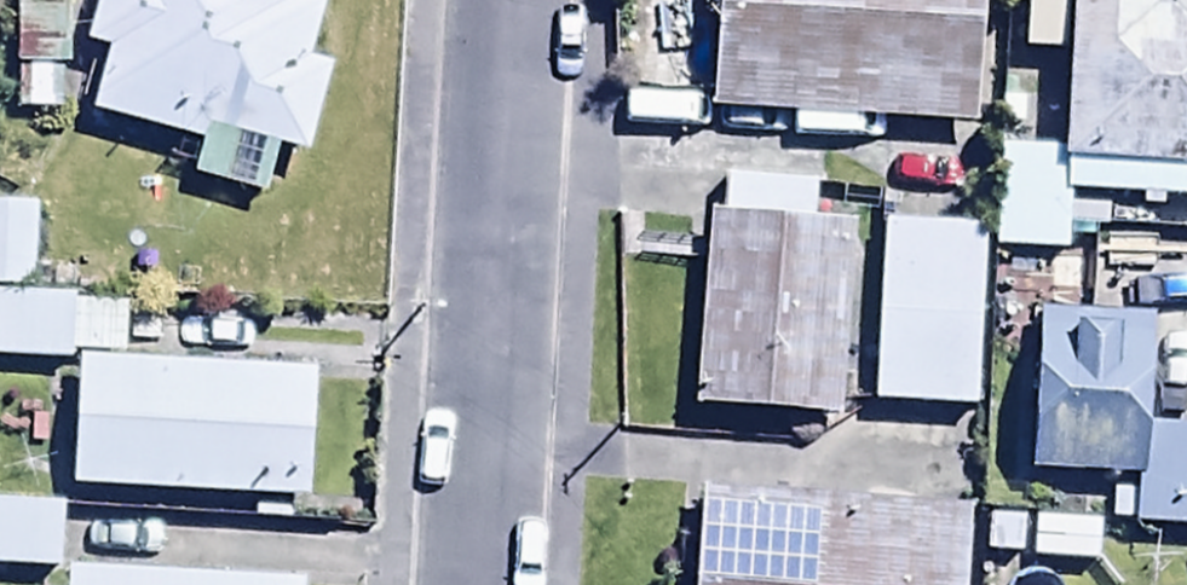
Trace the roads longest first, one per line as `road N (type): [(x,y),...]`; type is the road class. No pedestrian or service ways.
road 1 (residential): [(505,0),(483,584)]

